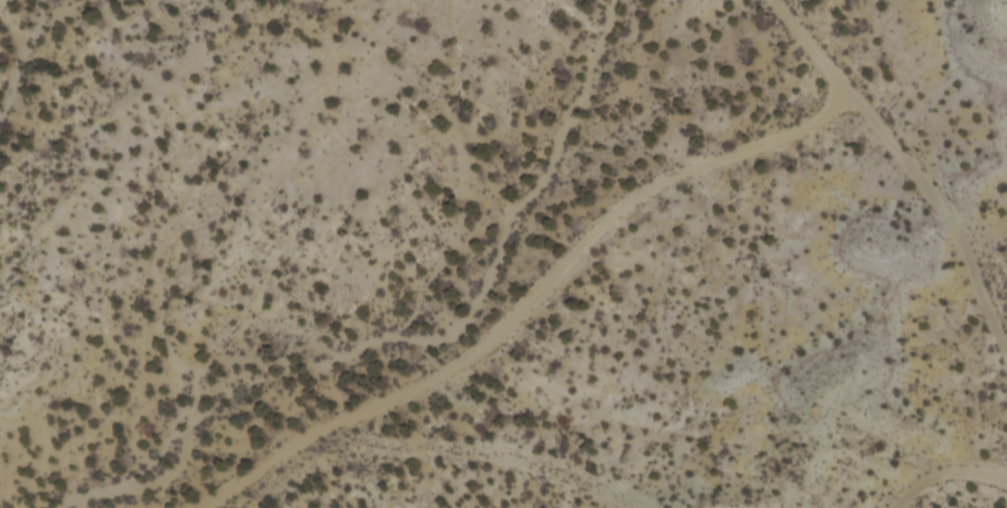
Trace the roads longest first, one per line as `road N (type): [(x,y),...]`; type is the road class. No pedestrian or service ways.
road 1 (track): [(965,507),(968,483),(899,344),(899,301),(732,0)]

